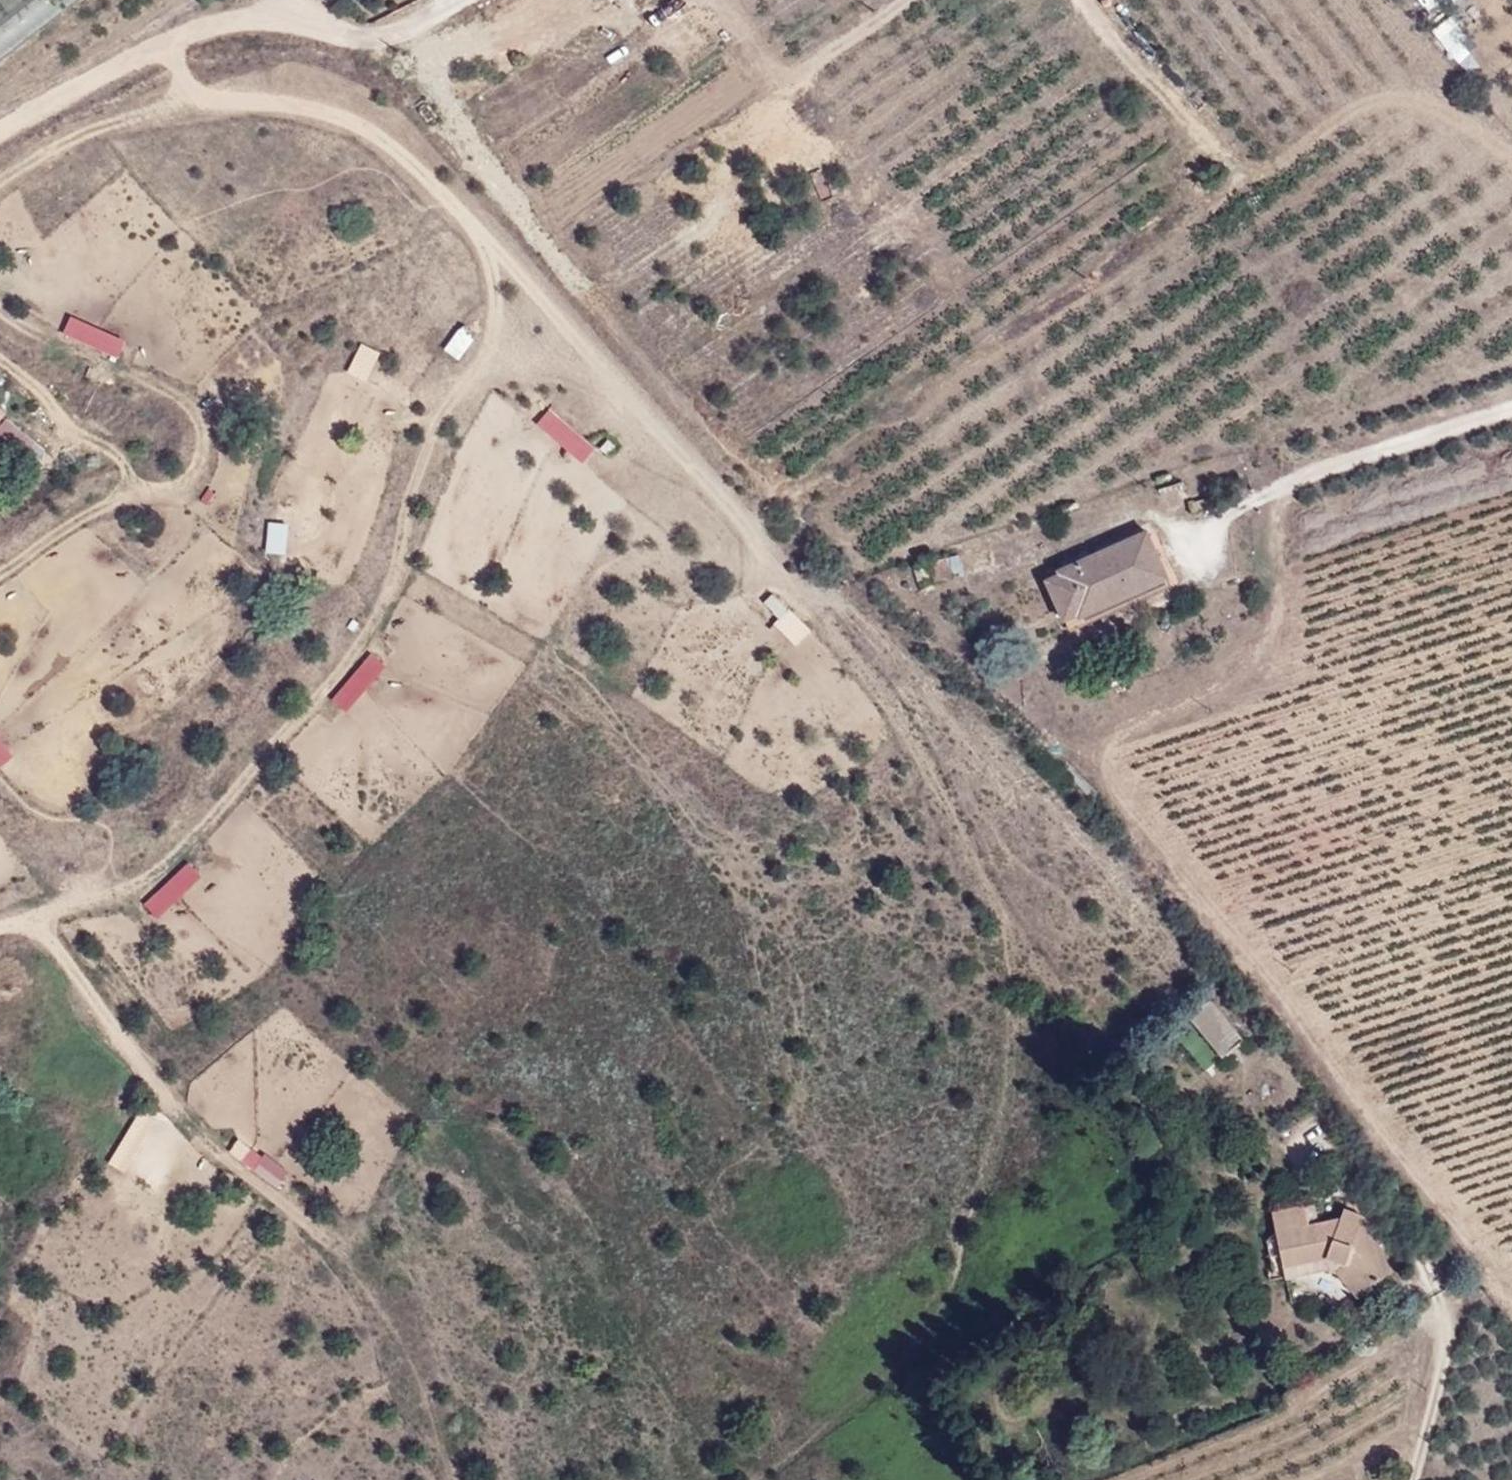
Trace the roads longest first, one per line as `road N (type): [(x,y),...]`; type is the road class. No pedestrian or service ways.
road 1 (residential): [(1414,1479),(1449,1321),(1411,1232),(1377,1195),(1309,1185),(1244,1066)]
road 2 (residential): [(311,30),(251,22),(168,43),(0,132)]
road 3 (residential): [(456,0),(386,40),(311,30)]

